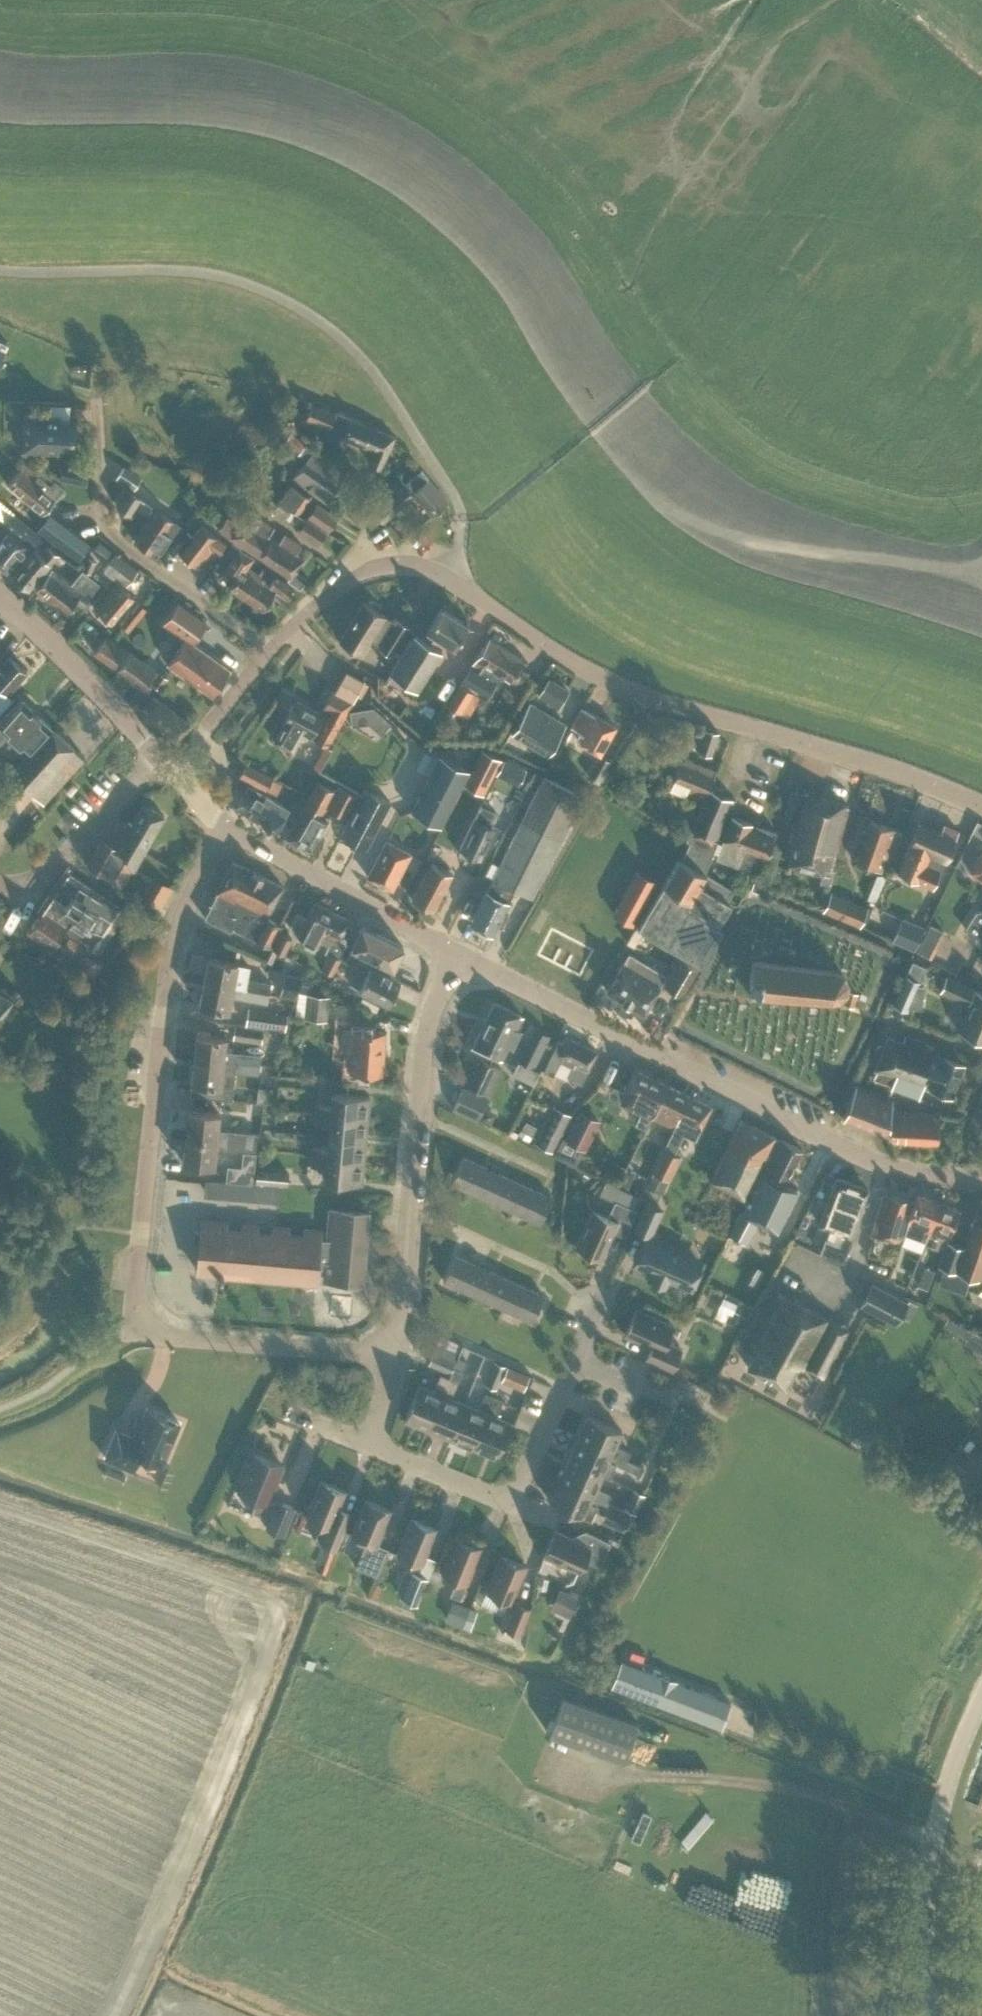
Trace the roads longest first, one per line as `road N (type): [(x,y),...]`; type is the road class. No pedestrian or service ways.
road 1 (residential): [(981,805),(649,700),(419,565),(366,574),(340,588),(271,650)]
road 2 (residential): [(393,1349),(318,1351),(135,1323),(165,995),(179,929),(224,826)]
road 3 (tertiary): [(981,1180),(918,1174),(838,1145),(459,953)]
road 4 (residential): [(393,1349),(424,1074),(435,1015),(459,953)]
road 5 (residential): [(271,650),(114,539),(101,509),(97,405)]
road 6 (tertiary): [(927,2015),(922,1931),(930,1856),(981,1695)]
road 7 (residential): [(367,1453),(490,1504),(512,1505),(573,1366)]
road 8 (tertiary): [(459,953),(224,826)]
road 9 (tertiary): [(167,764),(104,690),(0,598)]
road 10 (unclassified): [(0,887),(47,872),(167,764)]
road 11 (residential): [(167,764),(201,737),(271,650)]

